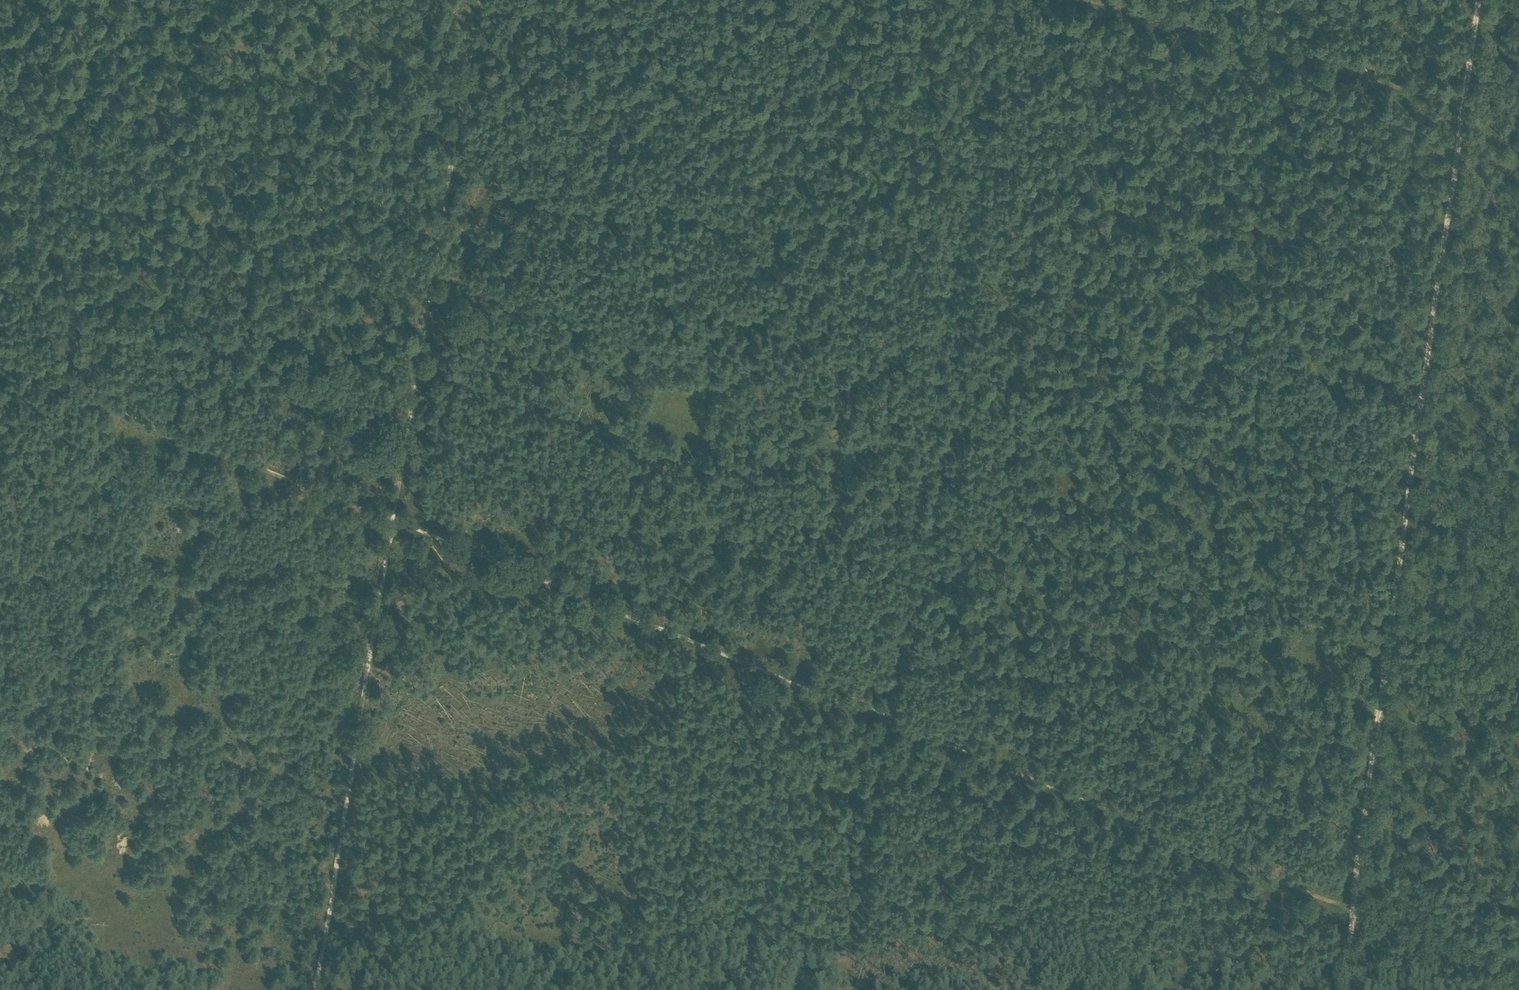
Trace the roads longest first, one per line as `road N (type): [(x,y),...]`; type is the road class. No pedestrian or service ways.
road 1 (track): [(1349,906),(392,522)]
road 2 (track): [(1349,906),(1478,0)]
road 3 (track): [(485,0),(471,115),(392,522)]
road 4 (track): [(392,522),(314,989)]
road 5 (track): [(392,522),(0,360)]
road 6 (track): [(889,724),(913,561),(905,519),(872,492),(714,426)]

